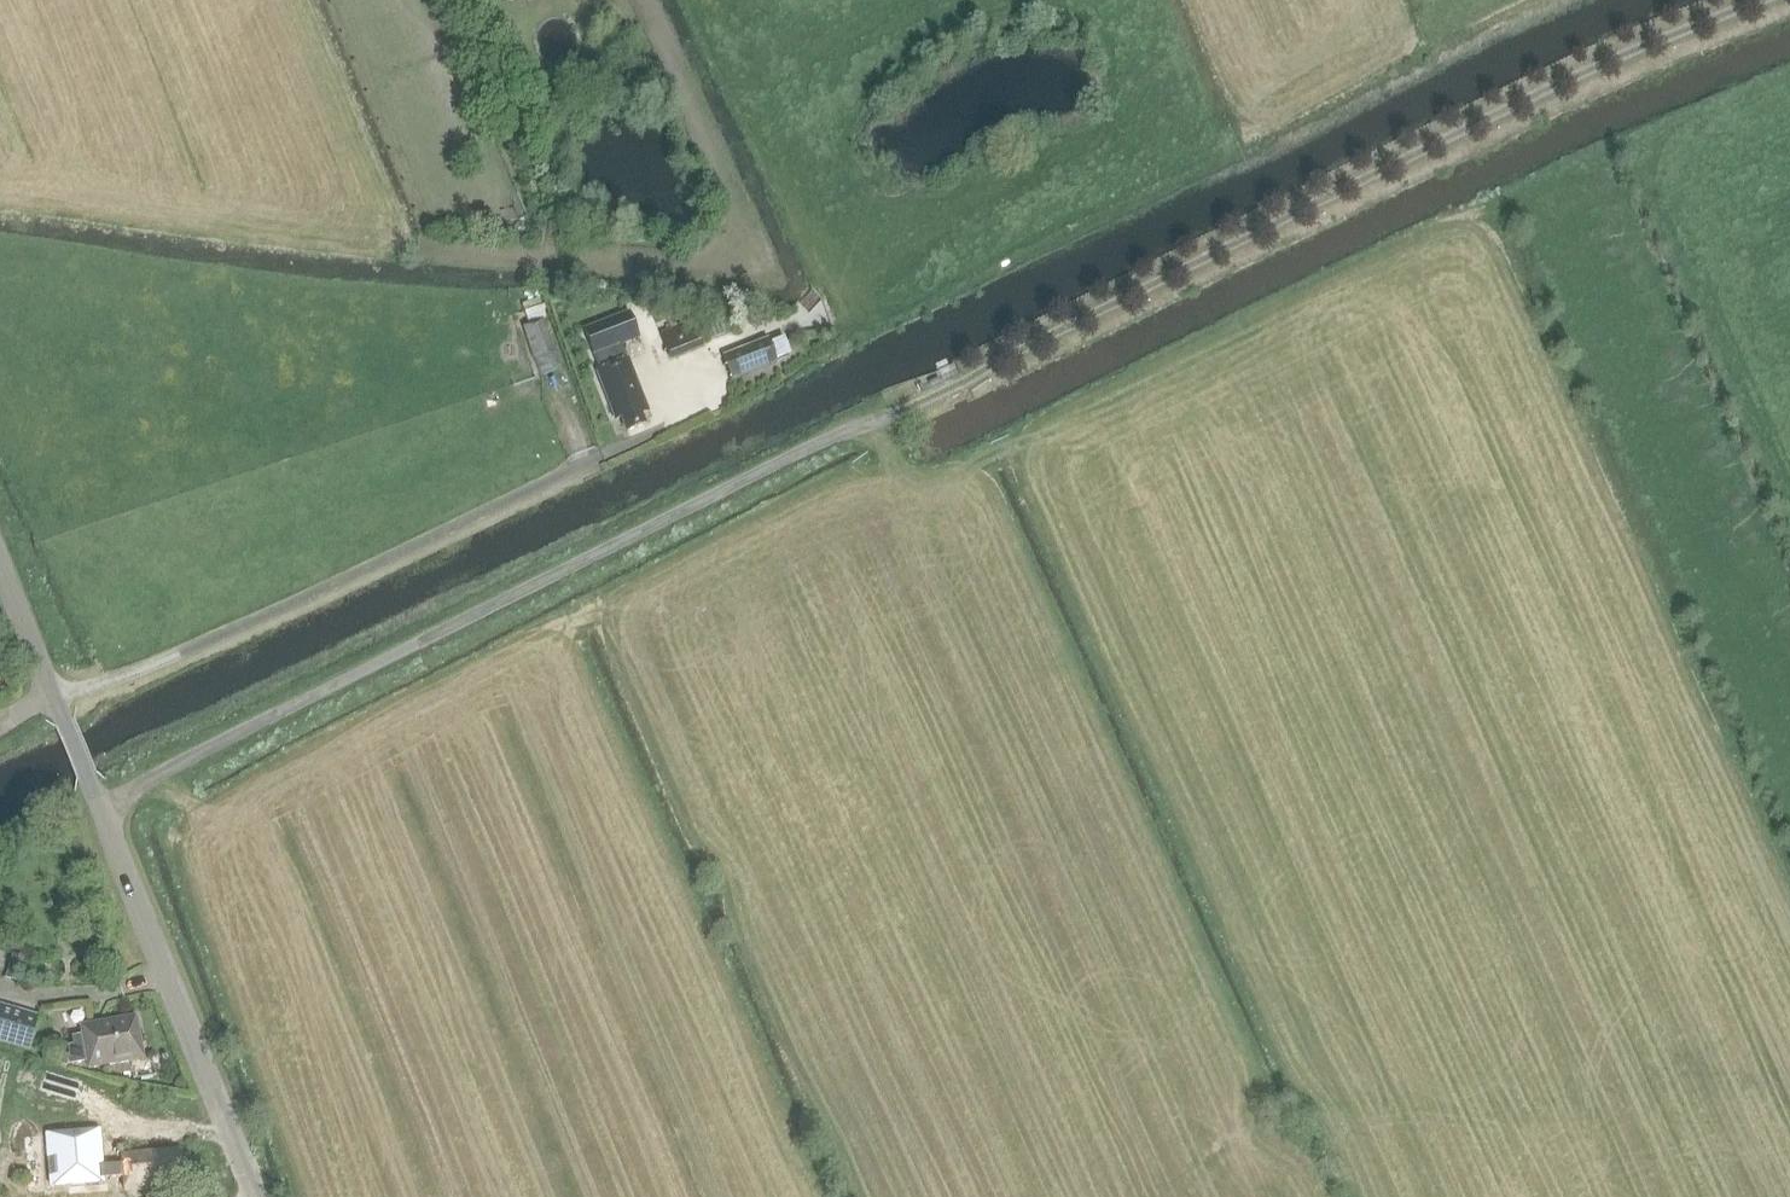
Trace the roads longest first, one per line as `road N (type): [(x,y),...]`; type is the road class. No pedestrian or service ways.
road 1 (track): [(942,394),(1635,49),(1760,0)]
road 2 (tertiary): [(272,1196),(0,564)]

